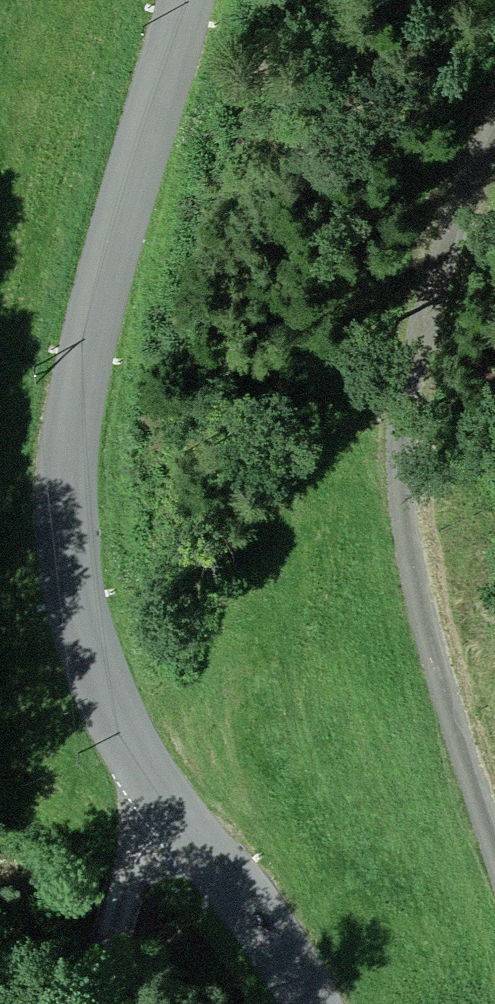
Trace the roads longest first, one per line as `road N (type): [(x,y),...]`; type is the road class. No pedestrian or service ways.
road 1 (secondary): [(186,0),(72,409),(64,494),(76,611),(106,696),(150,778)]
road 2 (unclassified): [(494,843),(421,637),(401,424),(460,197),(494,142)]
road 3 (secondary): [(150,778),(251,906),(311,1003)]
road 4 (unclassified): [(90,1003),(112,947),(150,778)]

